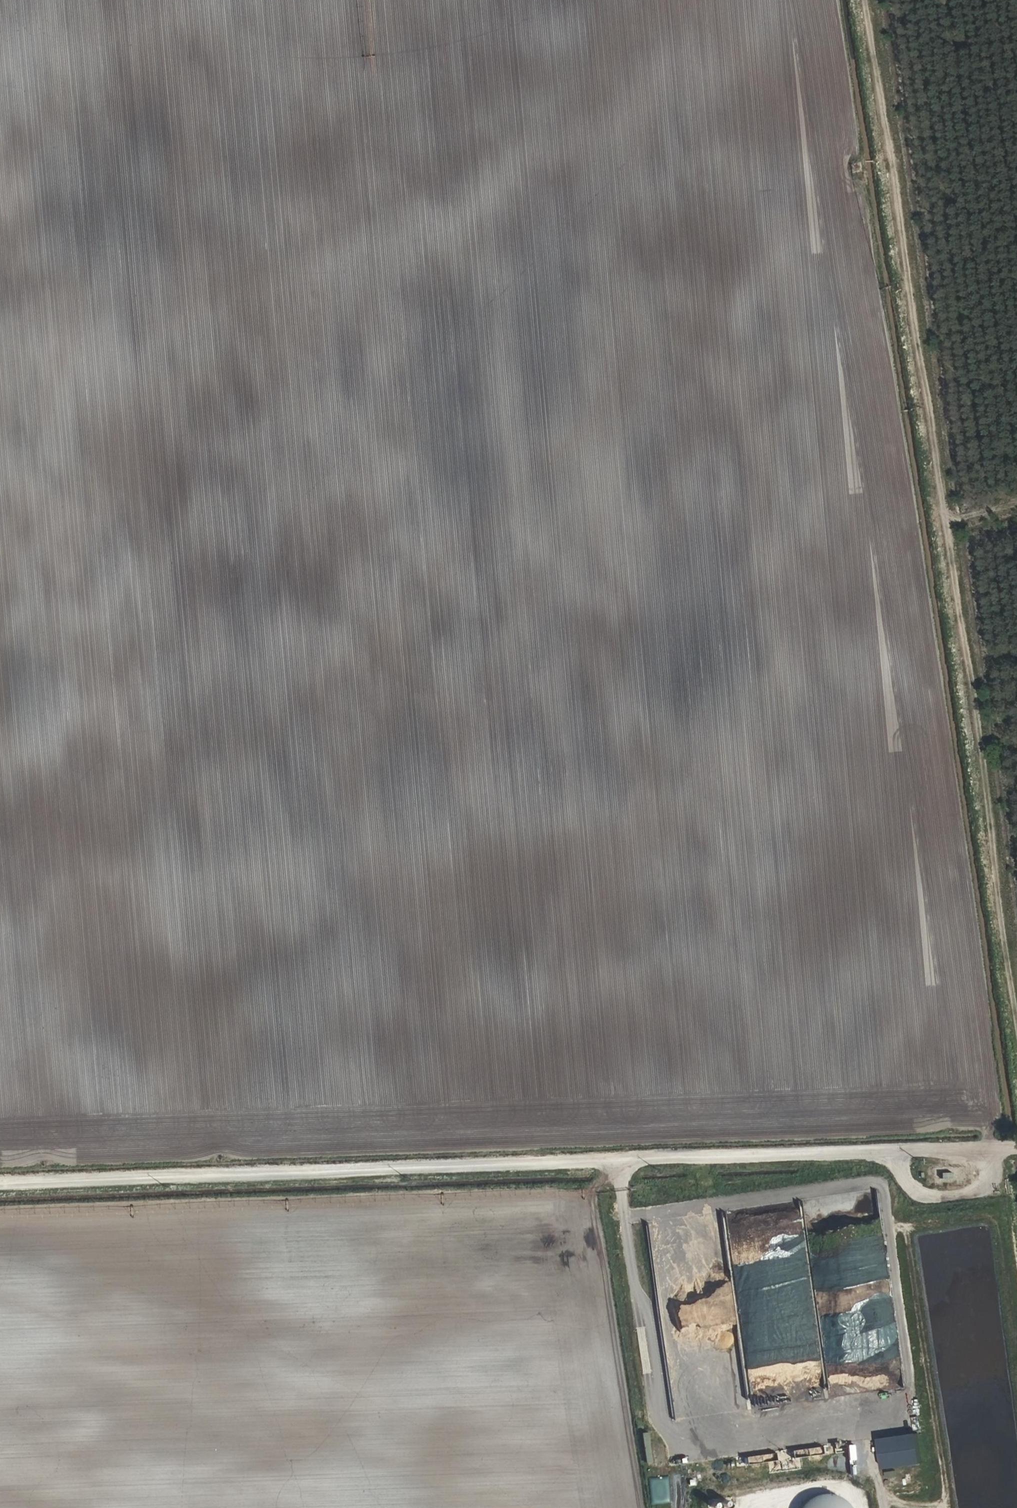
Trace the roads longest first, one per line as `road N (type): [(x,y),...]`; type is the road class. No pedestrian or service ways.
road 1 (track): [(1016,1151),(0,1185)]

